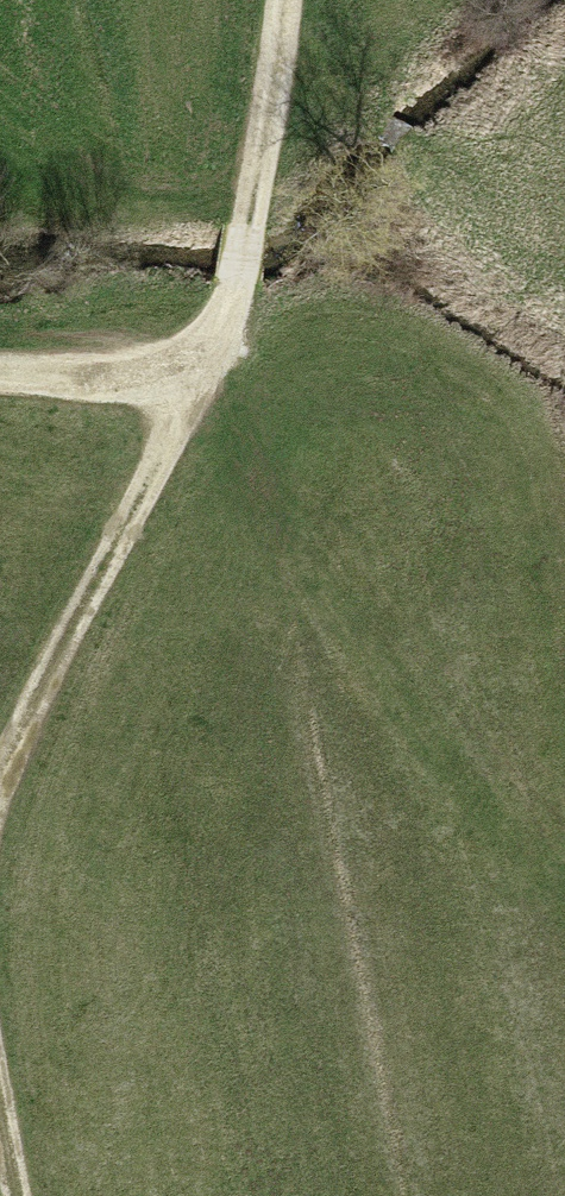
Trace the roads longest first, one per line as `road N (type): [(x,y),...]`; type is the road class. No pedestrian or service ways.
road 1 (track): [(295,0),(233,282),(188,368),(0,355)]
road 2 (track): [(188,368),(0,783)]

